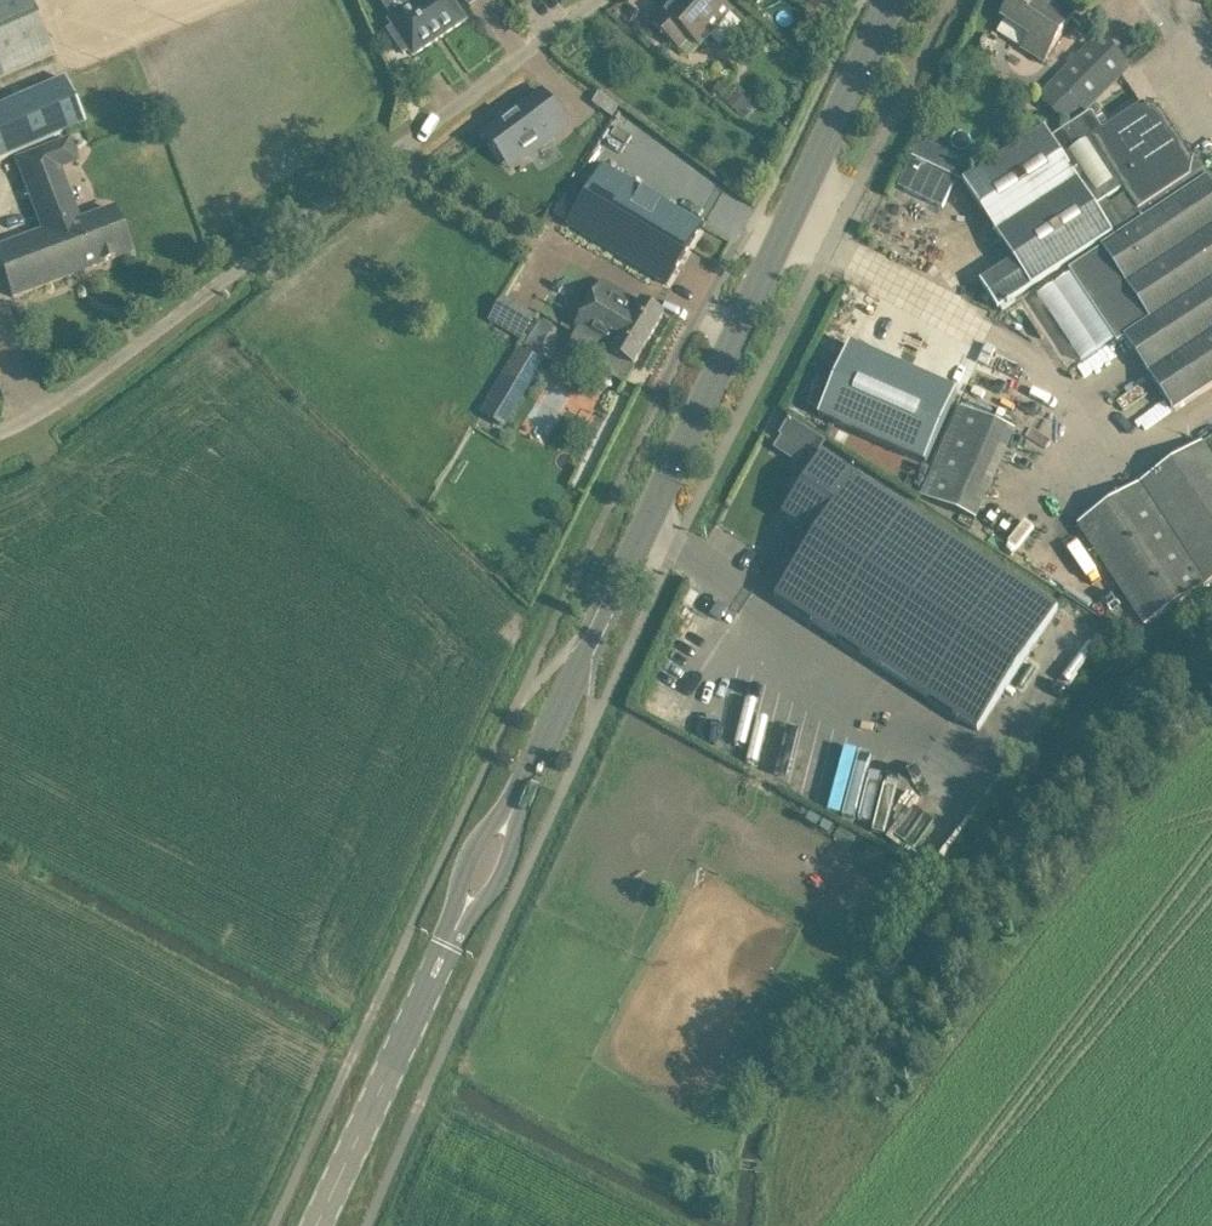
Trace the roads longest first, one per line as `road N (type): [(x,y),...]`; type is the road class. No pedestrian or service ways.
road 1 (secondary): [(521,788),(893,0)]
road 2 (unclassified): [(0,433),(63,403),(610,0)]
road 3 (secondary): [(317,1225),(454,930)]
road 4 (secondary): [(521,788),(468,858),(454,930)]
road 5 (secondary): [(454,930),(505,864),(521,788)]

